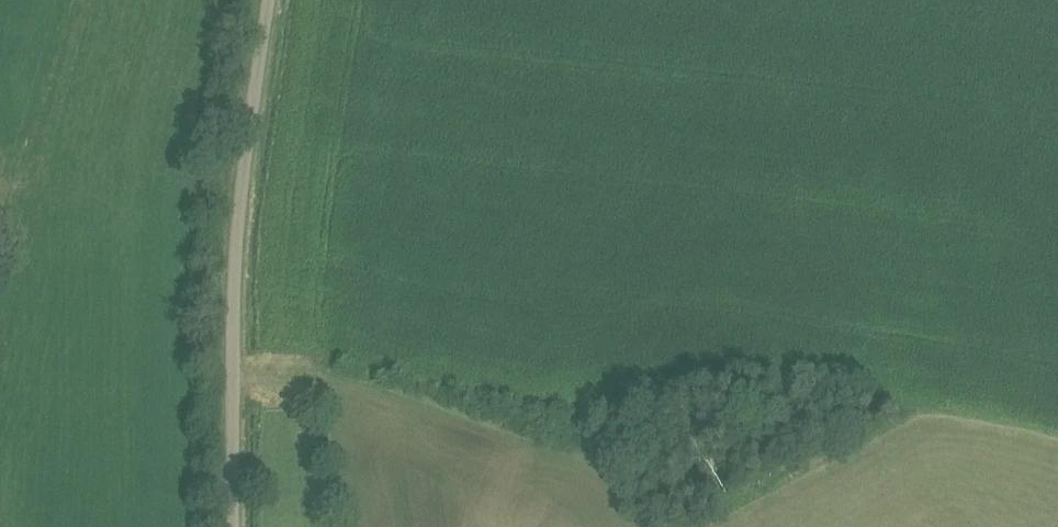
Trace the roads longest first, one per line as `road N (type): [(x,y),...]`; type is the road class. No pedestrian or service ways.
road 1 (track): [(235,526),(240,191),(270,0)]

